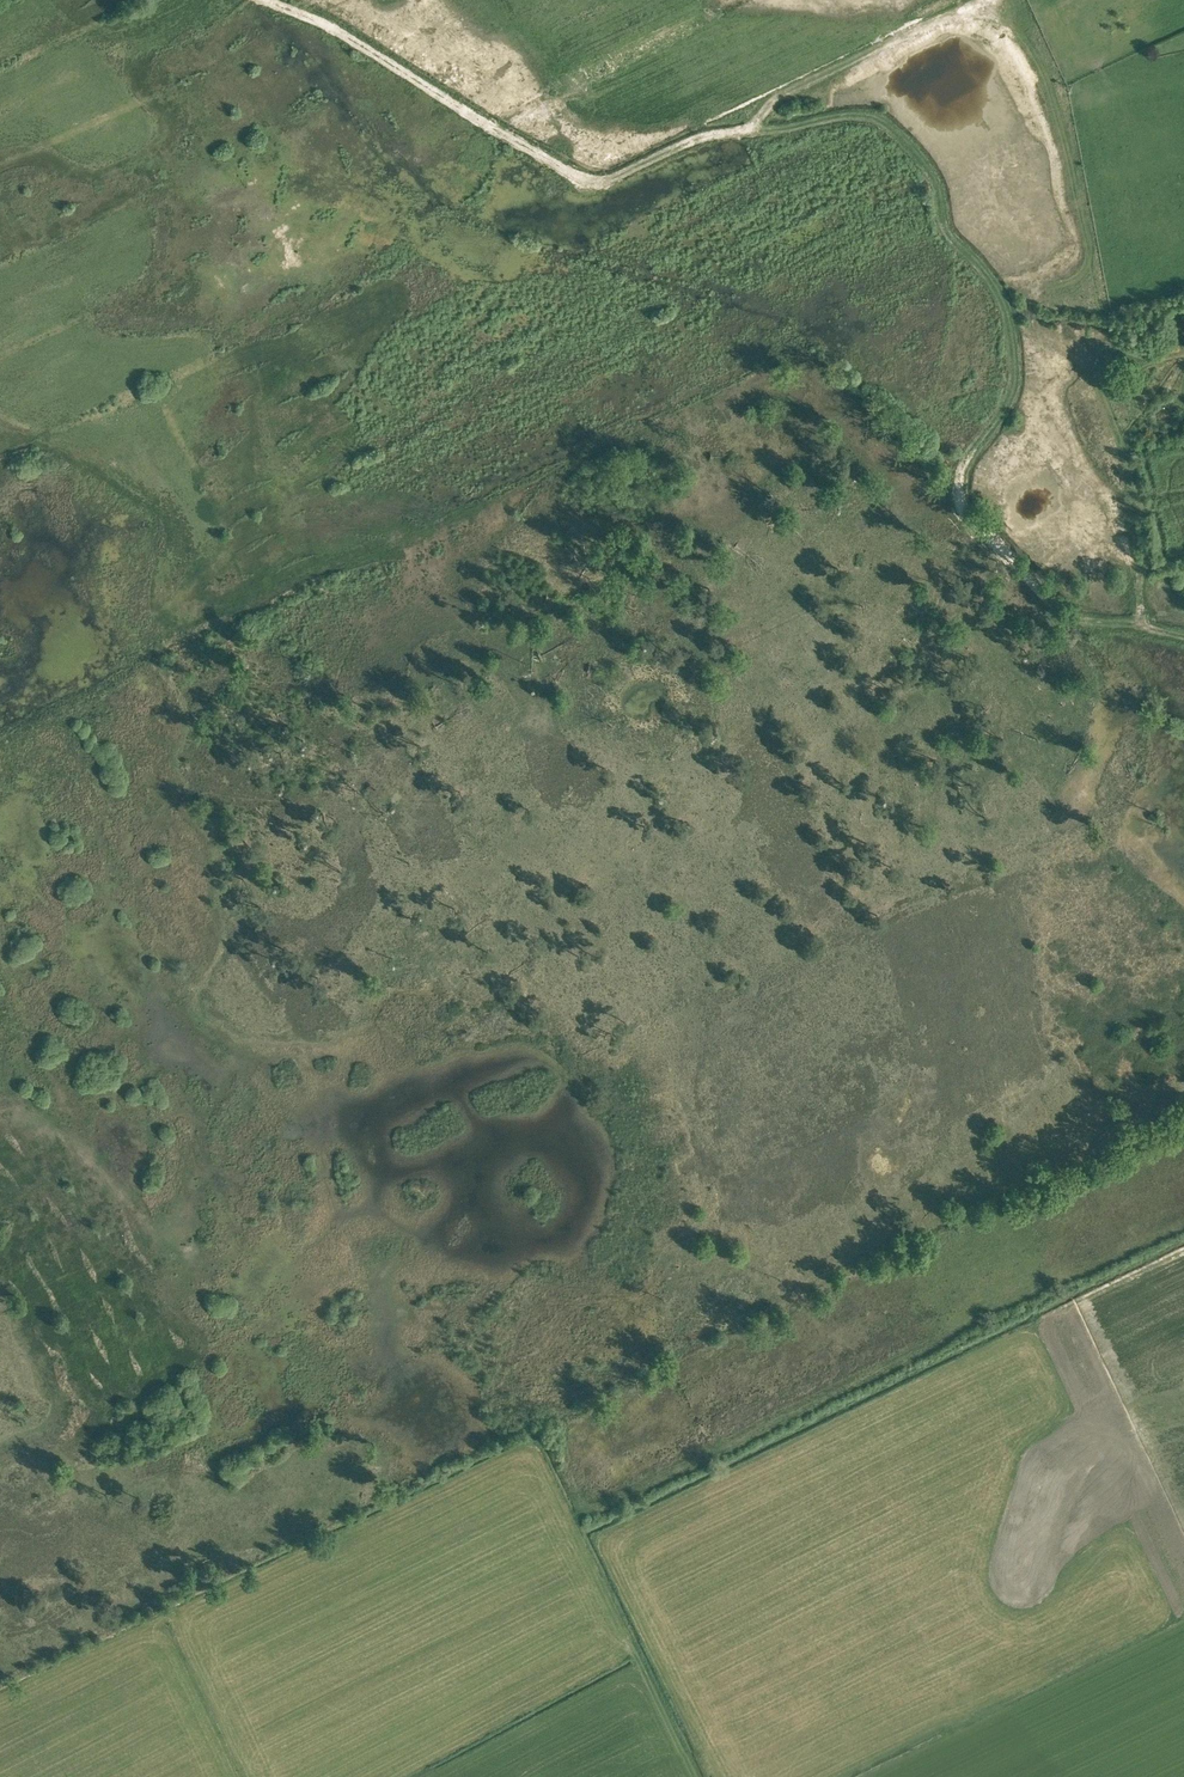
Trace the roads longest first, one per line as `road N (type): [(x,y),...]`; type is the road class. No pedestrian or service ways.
road 1 (track): [(977,0),(772,103),(747,129),(702,138),(588,189),(559,164),(326,23),(266,0)]

